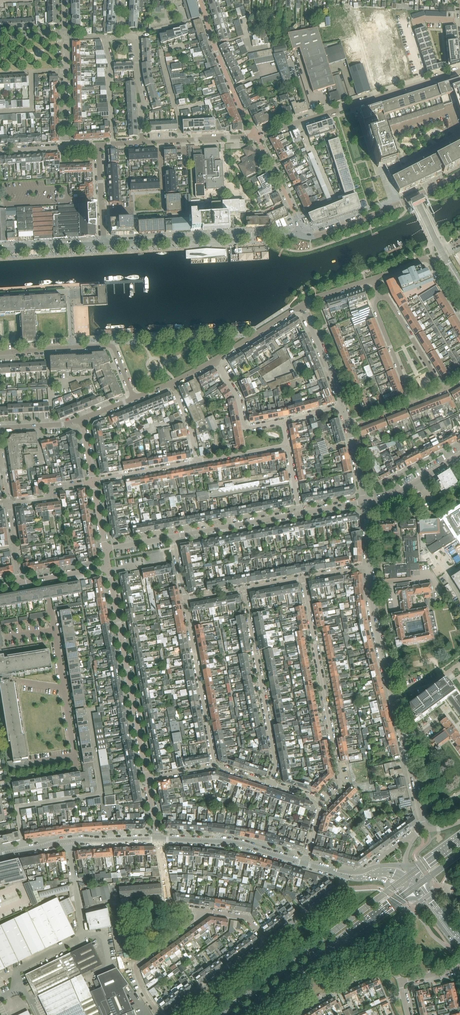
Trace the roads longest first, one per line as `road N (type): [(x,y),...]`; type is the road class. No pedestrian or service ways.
road 1 (residential): [(422,829),(369,567)]
road 2 (residential): [(322,801),(341,783),(303,579)]
road 3 (residential): [(147,779),(109,571)]
road 4 (secondary): [(241,1014),(412,890)]
road 5 (secondary): [(390,890),(220,1014)]
road 6 (residential): [(244,589),(276,766),(271,784)]
road 7 (residential): [(296,235),(105,243)]
road 8 (residential): [(256,135),(424,83)]
road 9 (residential): [(185,599),(215,766)]
road 10 (tertiary): [(0,855),(68,840),(159,839)]
road 11 (residential): [(142,142),(136,42),(122,36),(123,0)]
road 12 (tertiary): [(159,839),(233,842),(305,863)]
road 13 (residential): [(256,135),(201,0)]
road 14 (residential): [(160,1014),(136,966),(202,911)]
road 15 (residential): [(174,537),(300,513)]
road 16 (residential): [(415,197),(339,229),(296,235)]
road 17 (residential): [(0,296),(65,292),(72,349)]
road 18 (residential): [(400,982),(390,971),(376,972),(295,1014)]

